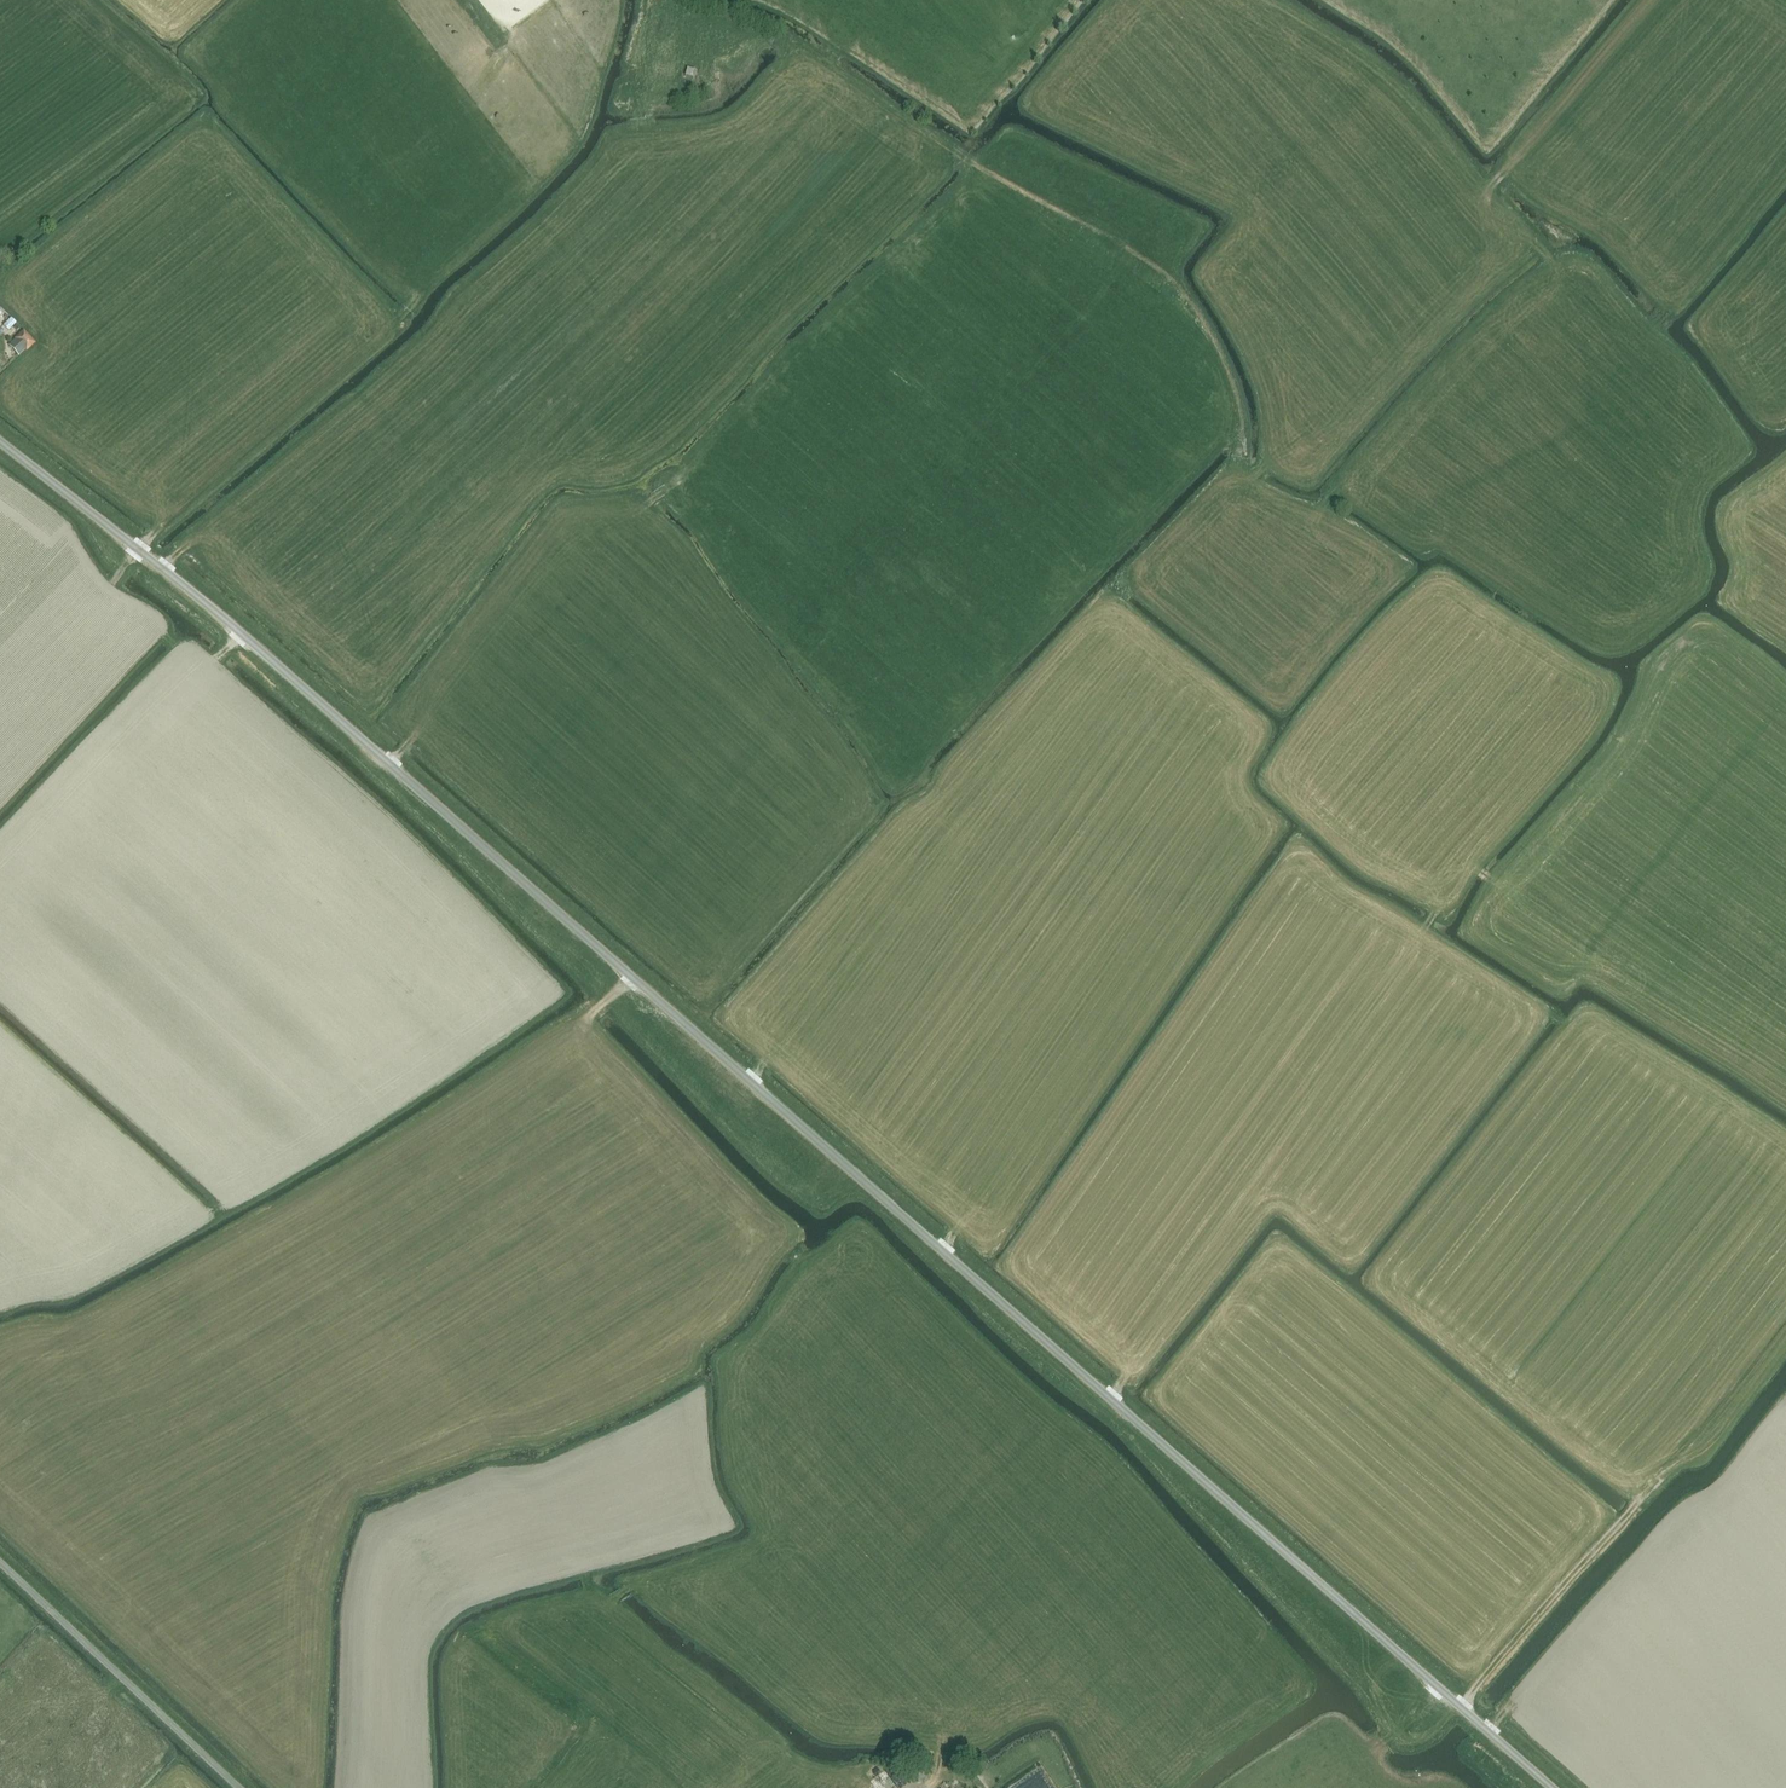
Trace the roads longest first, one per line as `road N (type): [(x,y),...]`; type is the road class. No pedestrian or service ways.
road 1 (unclassified): [(1550,1787),(245,640),(0,447)]
road 2 (residential): [(236,1787),(0,1567)]

